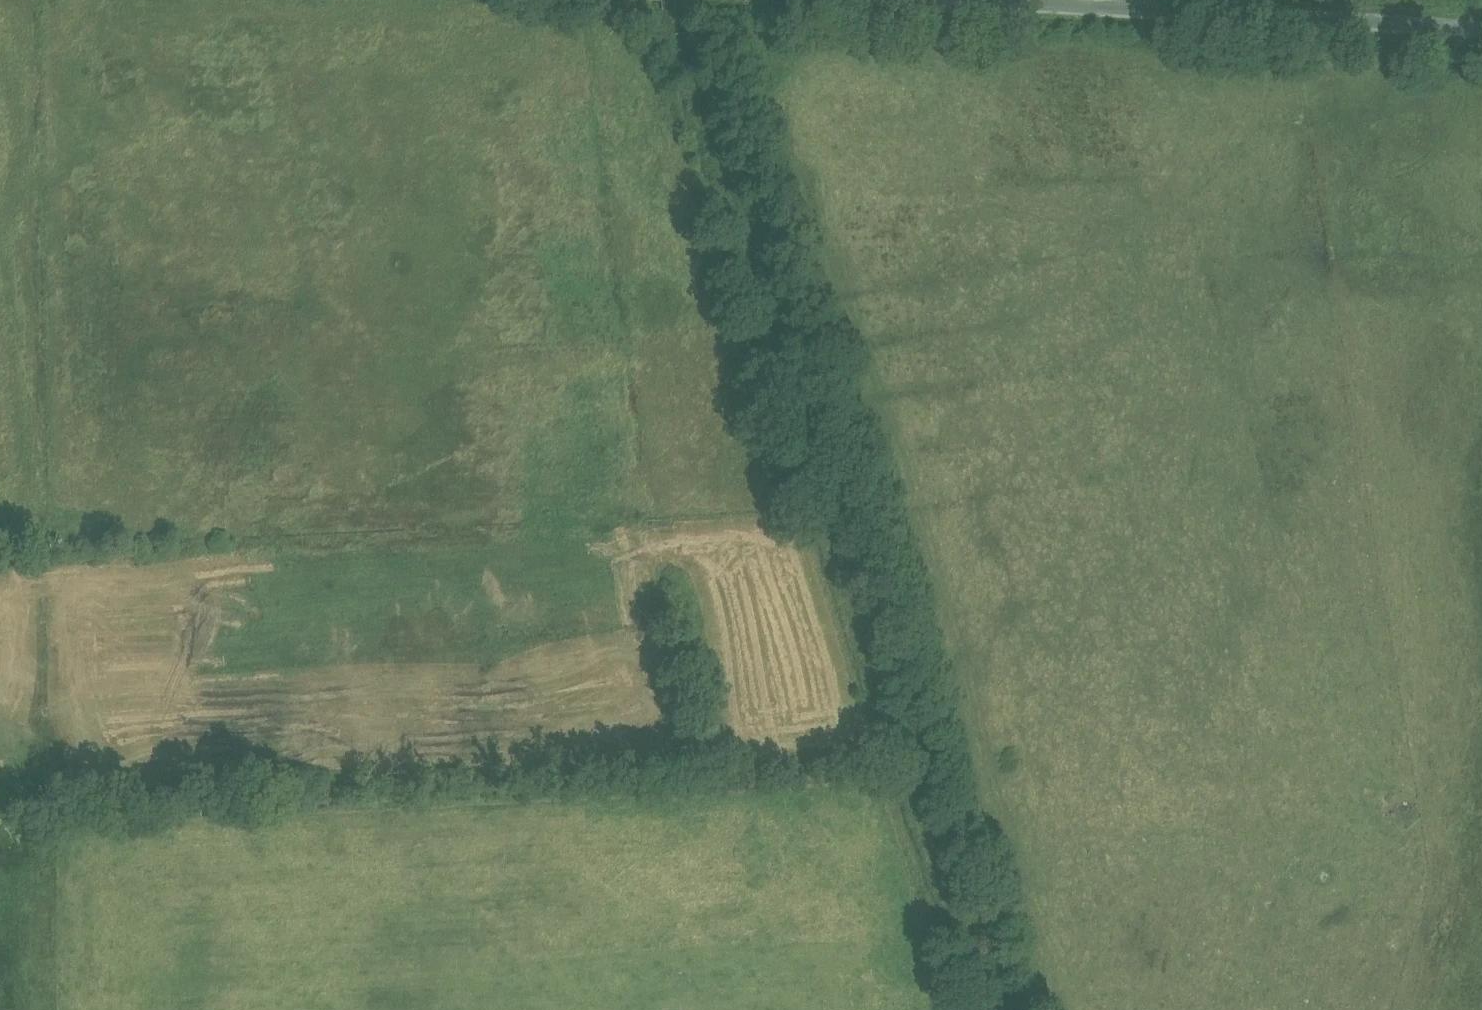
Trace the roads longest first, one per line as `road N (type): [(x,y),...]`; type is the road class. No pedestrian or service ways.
road 1 (track): [(994,1009),(671,0)]
road 2 (unclassified): [(1481,33),(906,0)]

